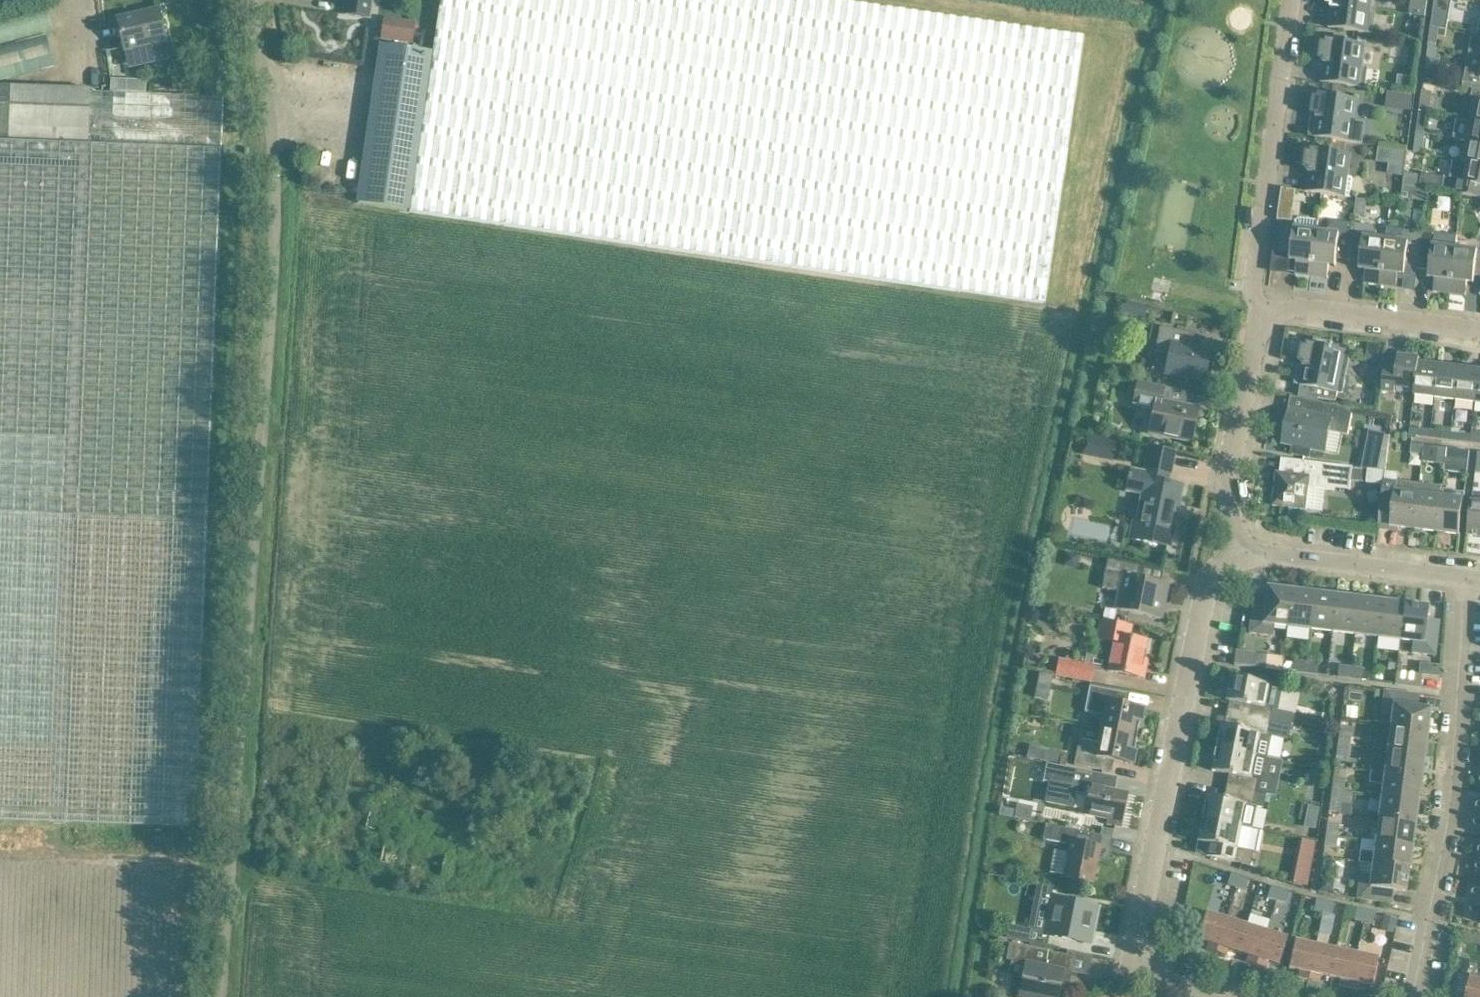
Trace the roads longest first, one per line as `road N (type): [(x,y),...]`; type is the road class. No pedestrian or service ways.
road 1 (unclassified): [(214,996),(267,104),(244,0)]
road 2 (residential): [(1236,537),(1207,588),(1139,962),(1157,985),(1209,996)]
road 3 (residential): [(1411,996),(1455,793),(1465,581)]
road 4 (residential): [(1269,309),(1254,284),(1294,0)]
road 5 (residential): [(1465,581),(1265,558),(1236,537)]
road 6 (residential): [(1236,537),(1228,493),(1269,309)]
road 7 (residential): [(1479,336),(1269,309)]

